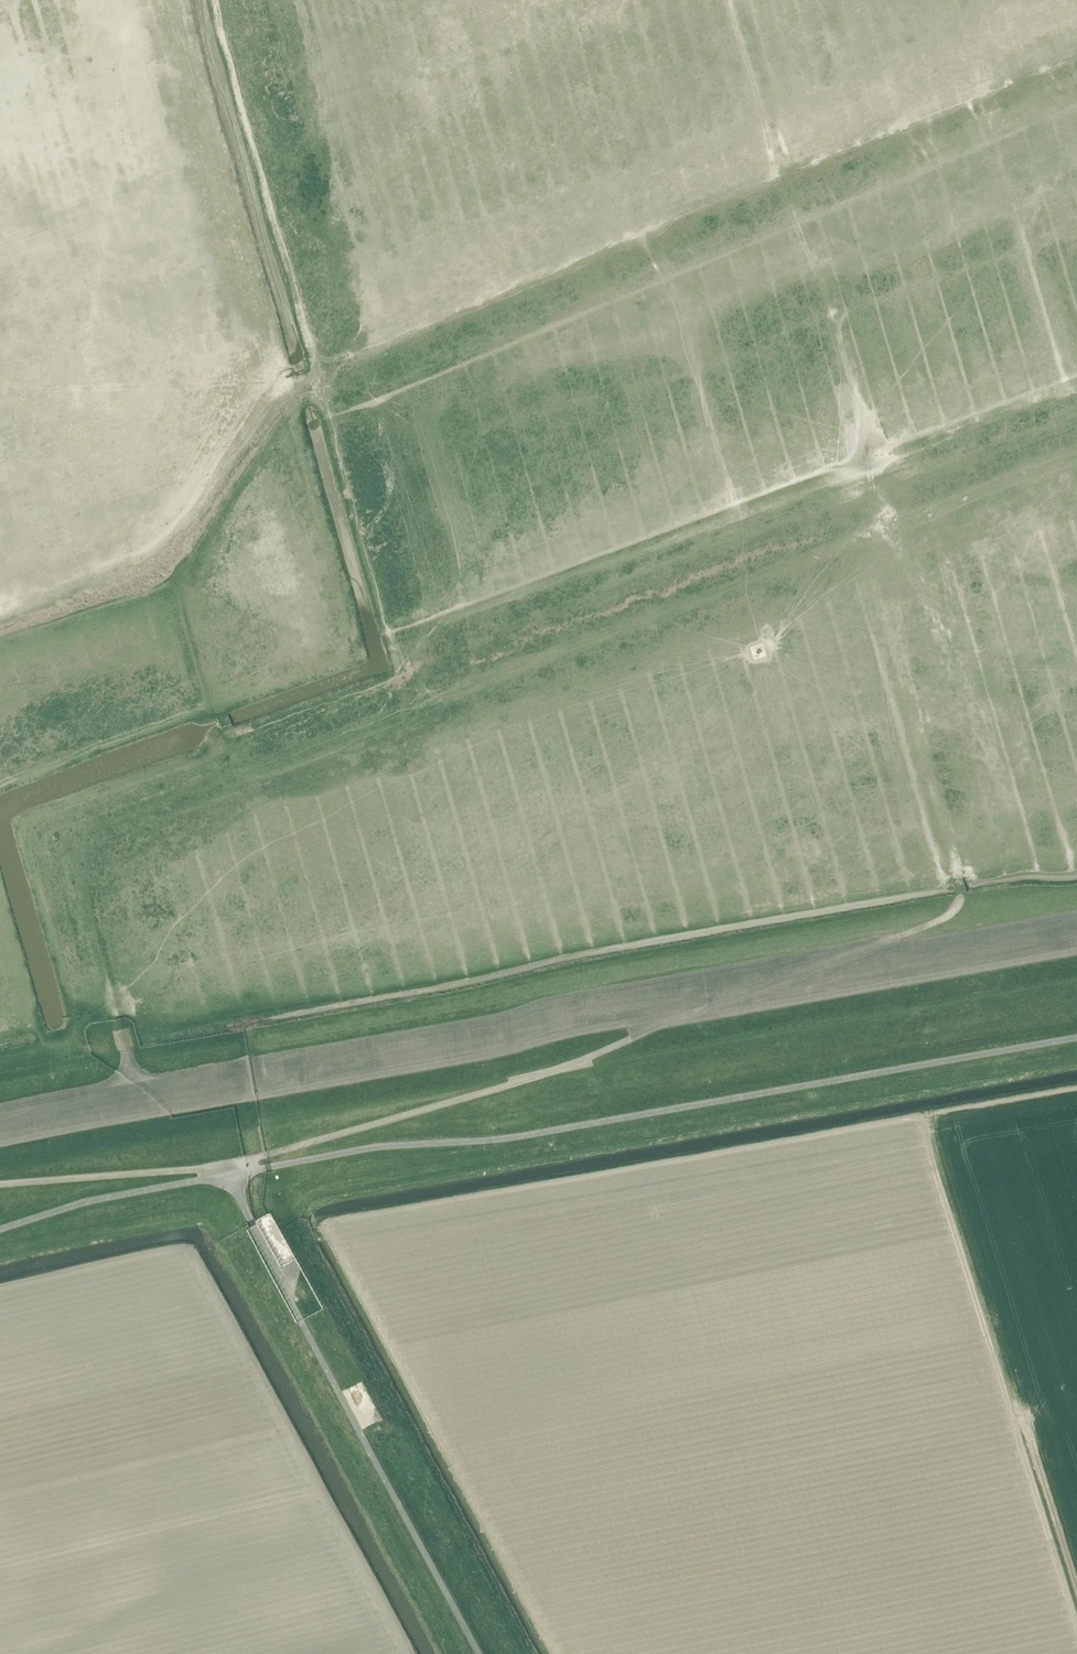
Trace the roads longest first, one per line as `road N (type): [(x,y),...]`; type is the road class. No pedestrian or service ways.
road 1 (unclassified): [(0,1229),(89,1202),(357,1150),(512,1137),(1076,1037)]
road 2 (track): [(1076,1590),(1021,1413)]

